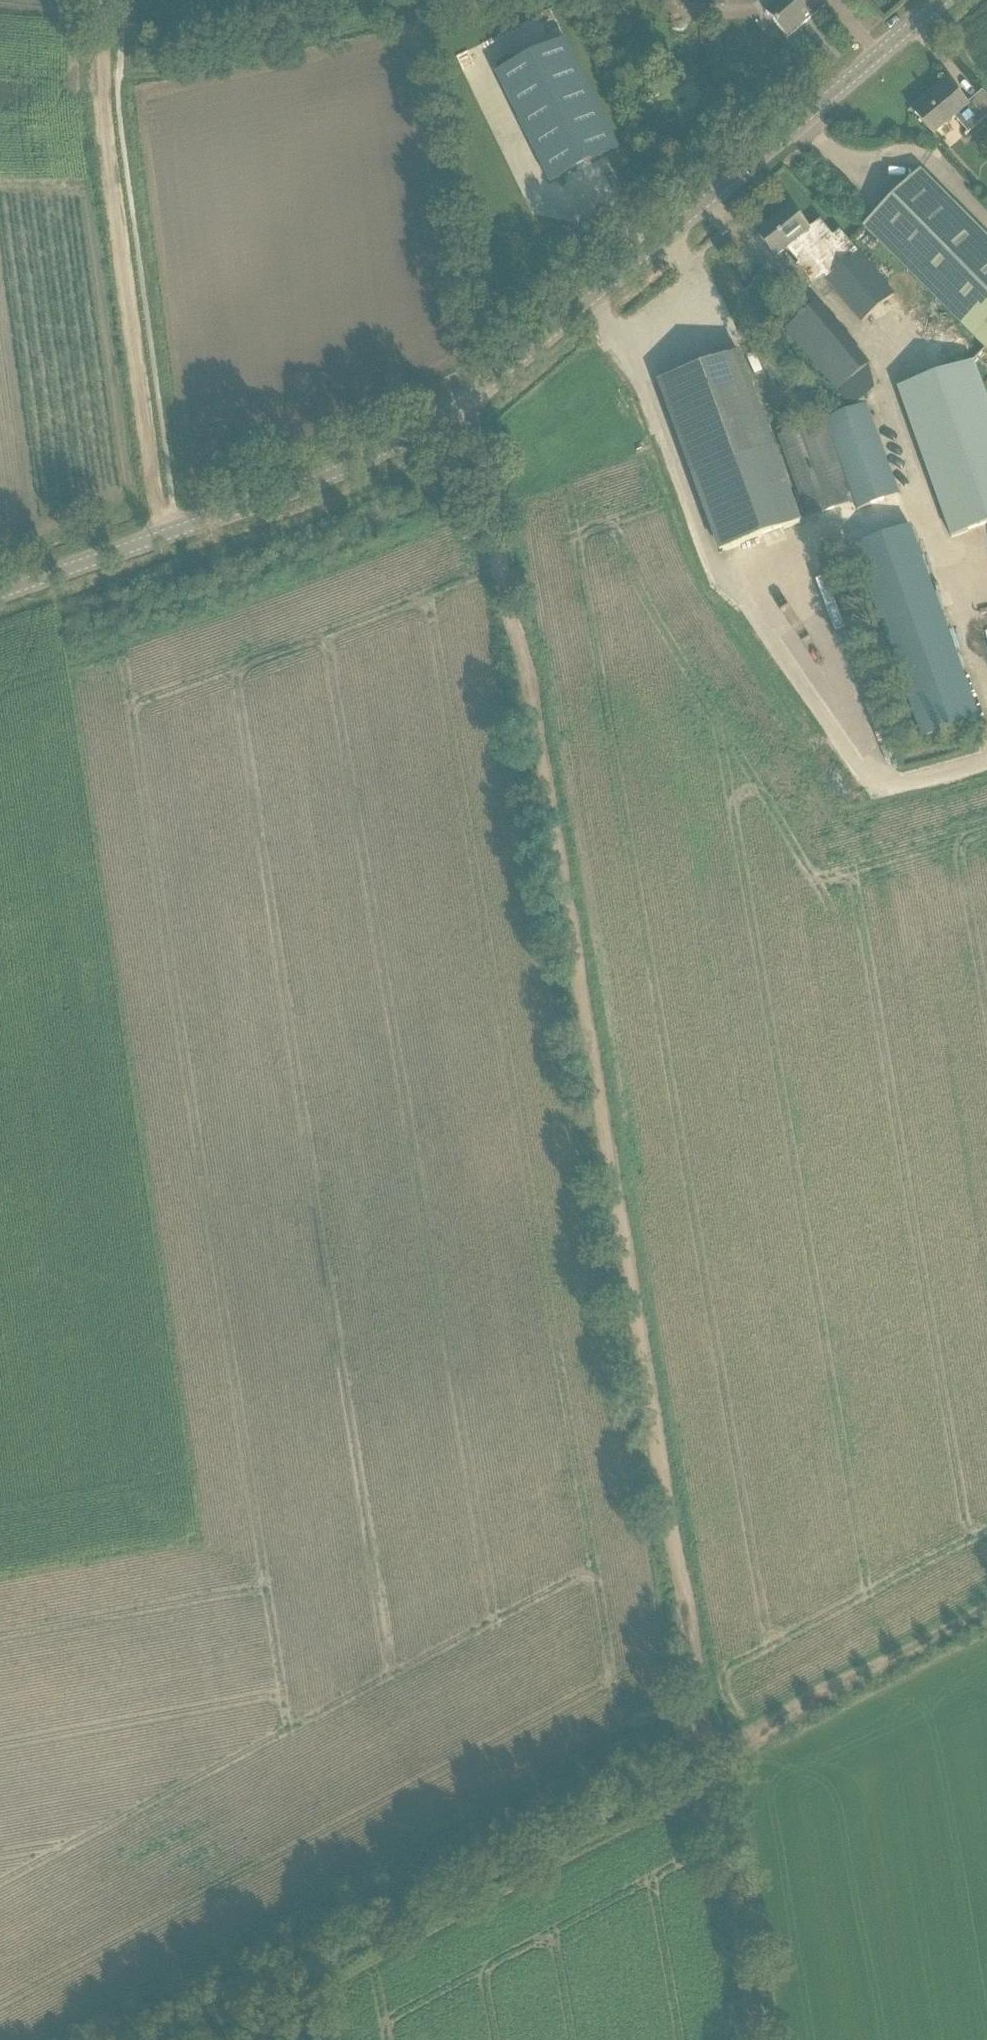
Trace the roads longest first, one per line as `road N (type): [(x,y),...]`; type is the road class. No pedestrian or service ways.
road 1 (tertiary): [(0,594),(154,542),(383,447),(525,363),(589,298),(942,0)]
road 2 (track): [(104,0),(105,105),(154,542)]
road 3 (track): [(704,1762),(986,1615)]
road 4 (track): [(753,2039),(704,1762)]

